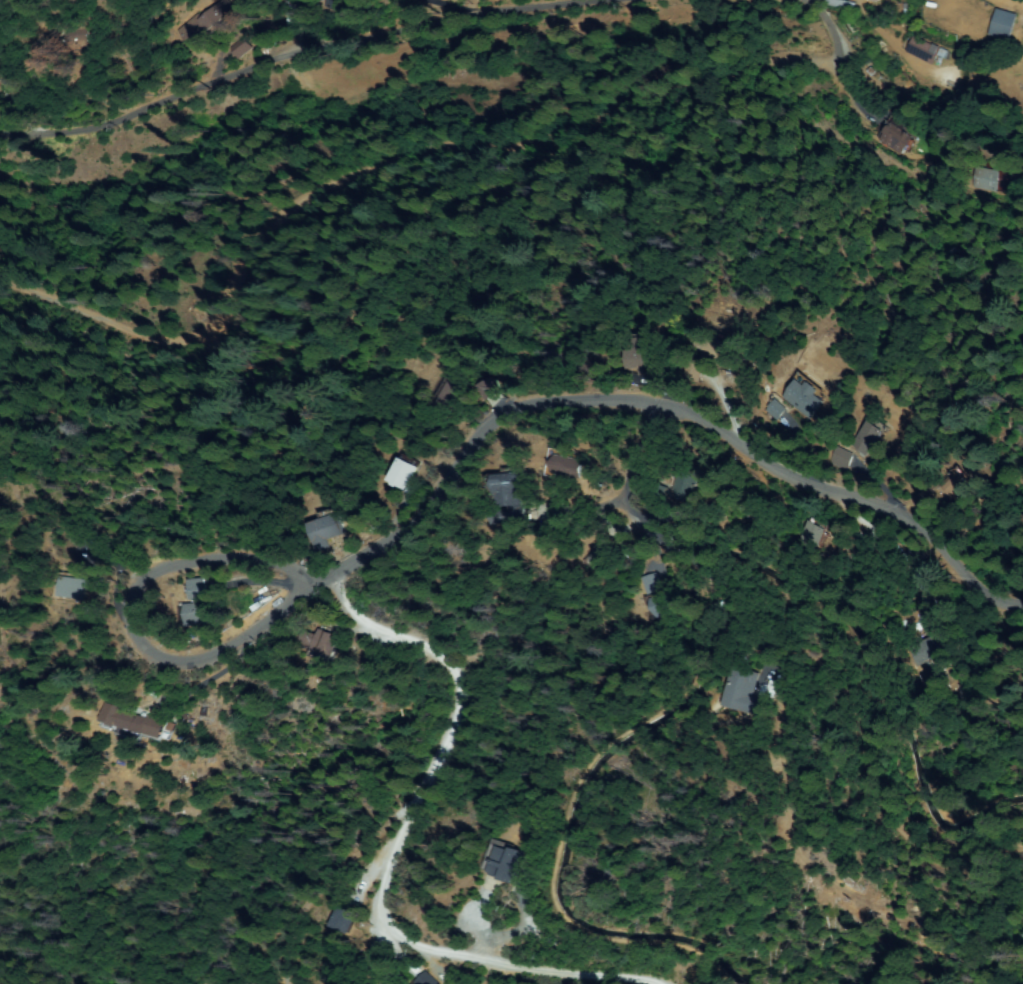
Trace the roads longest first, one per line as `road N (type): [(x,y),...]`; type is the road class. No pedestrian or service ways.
road 1 (residential): [(352,565),(318,586),(252,560),(194,562),(151,575),(128,605),(138,636),(160,659),(198,664),(237,646),(318,586),(444,660),(454,693),(450,730),(378,879),(378,913),(387,934),(412,953),(566,974)]
road 2 (residential): [(1022,617),(985,600),(913,523),(816,482),(697,416),(650,403),(510,409),(471,442),(409,527),(352,565)]
road 3 (residential): [(607,0),(259,71),(89,128),(0,127)]

